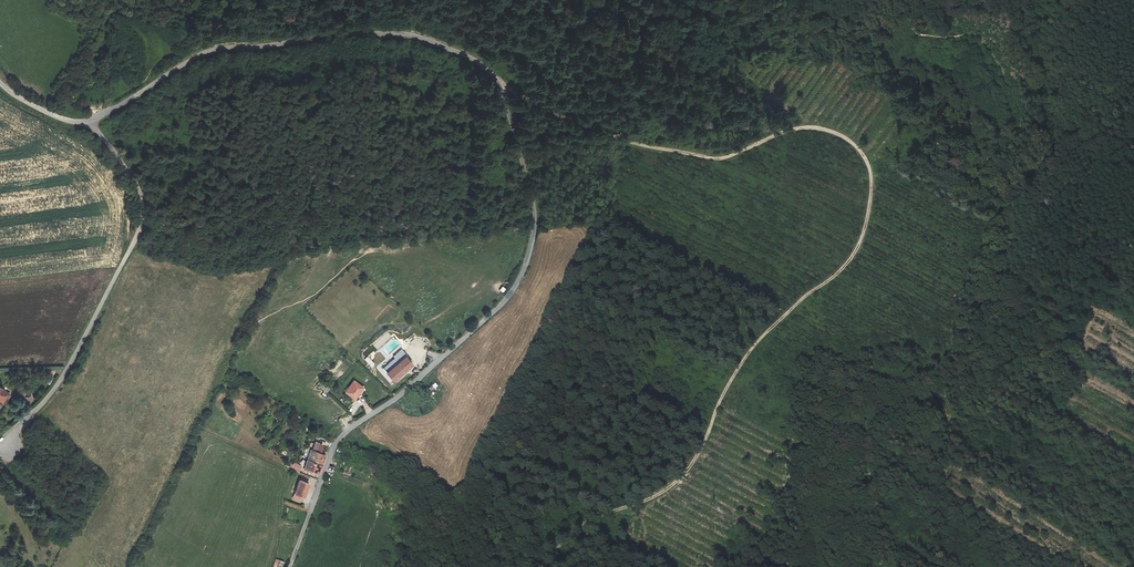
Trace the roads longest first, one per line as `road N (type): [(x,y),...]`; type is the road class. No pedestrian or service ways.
road 1 (unclassified): [(290,566),(336,443),(493,312),(525,267),(535,213),(500,87),(470,57),(415,36),(361,33),(197,56),(87,121)]
road 2 (track): [(500,87),(583,127),(710,157),(801,128),(830,131),(865,156),(871,183),(860,243),(847,264),(754,346),(689,468),(656,496),(580,526),(543,566)]
road 3 (unclassified): [(87,121),(132,175),(141,225),(56,388),(0,444)]

